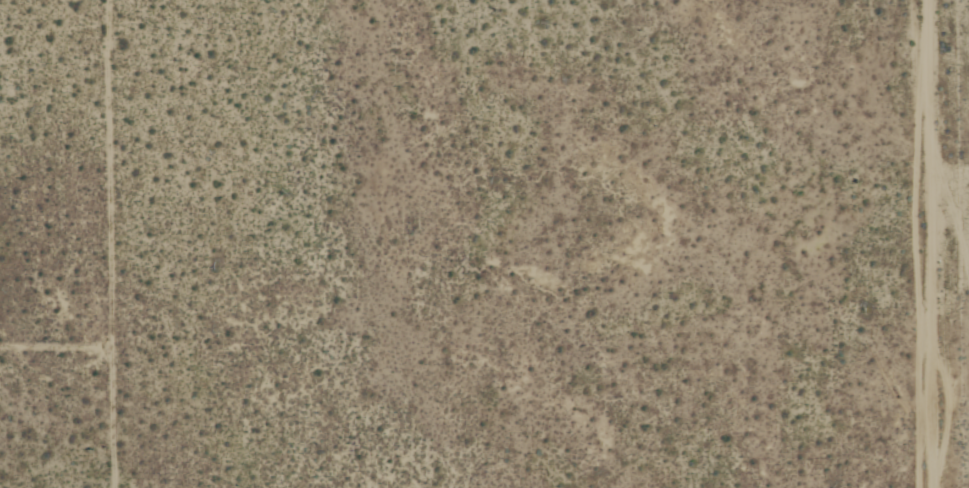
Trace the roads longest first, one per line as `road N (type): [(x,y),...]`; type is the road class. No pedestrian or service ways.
road 1 (track): [(936,487),(926,0)]
road 2 (track): [(106,0),(108,487)]

